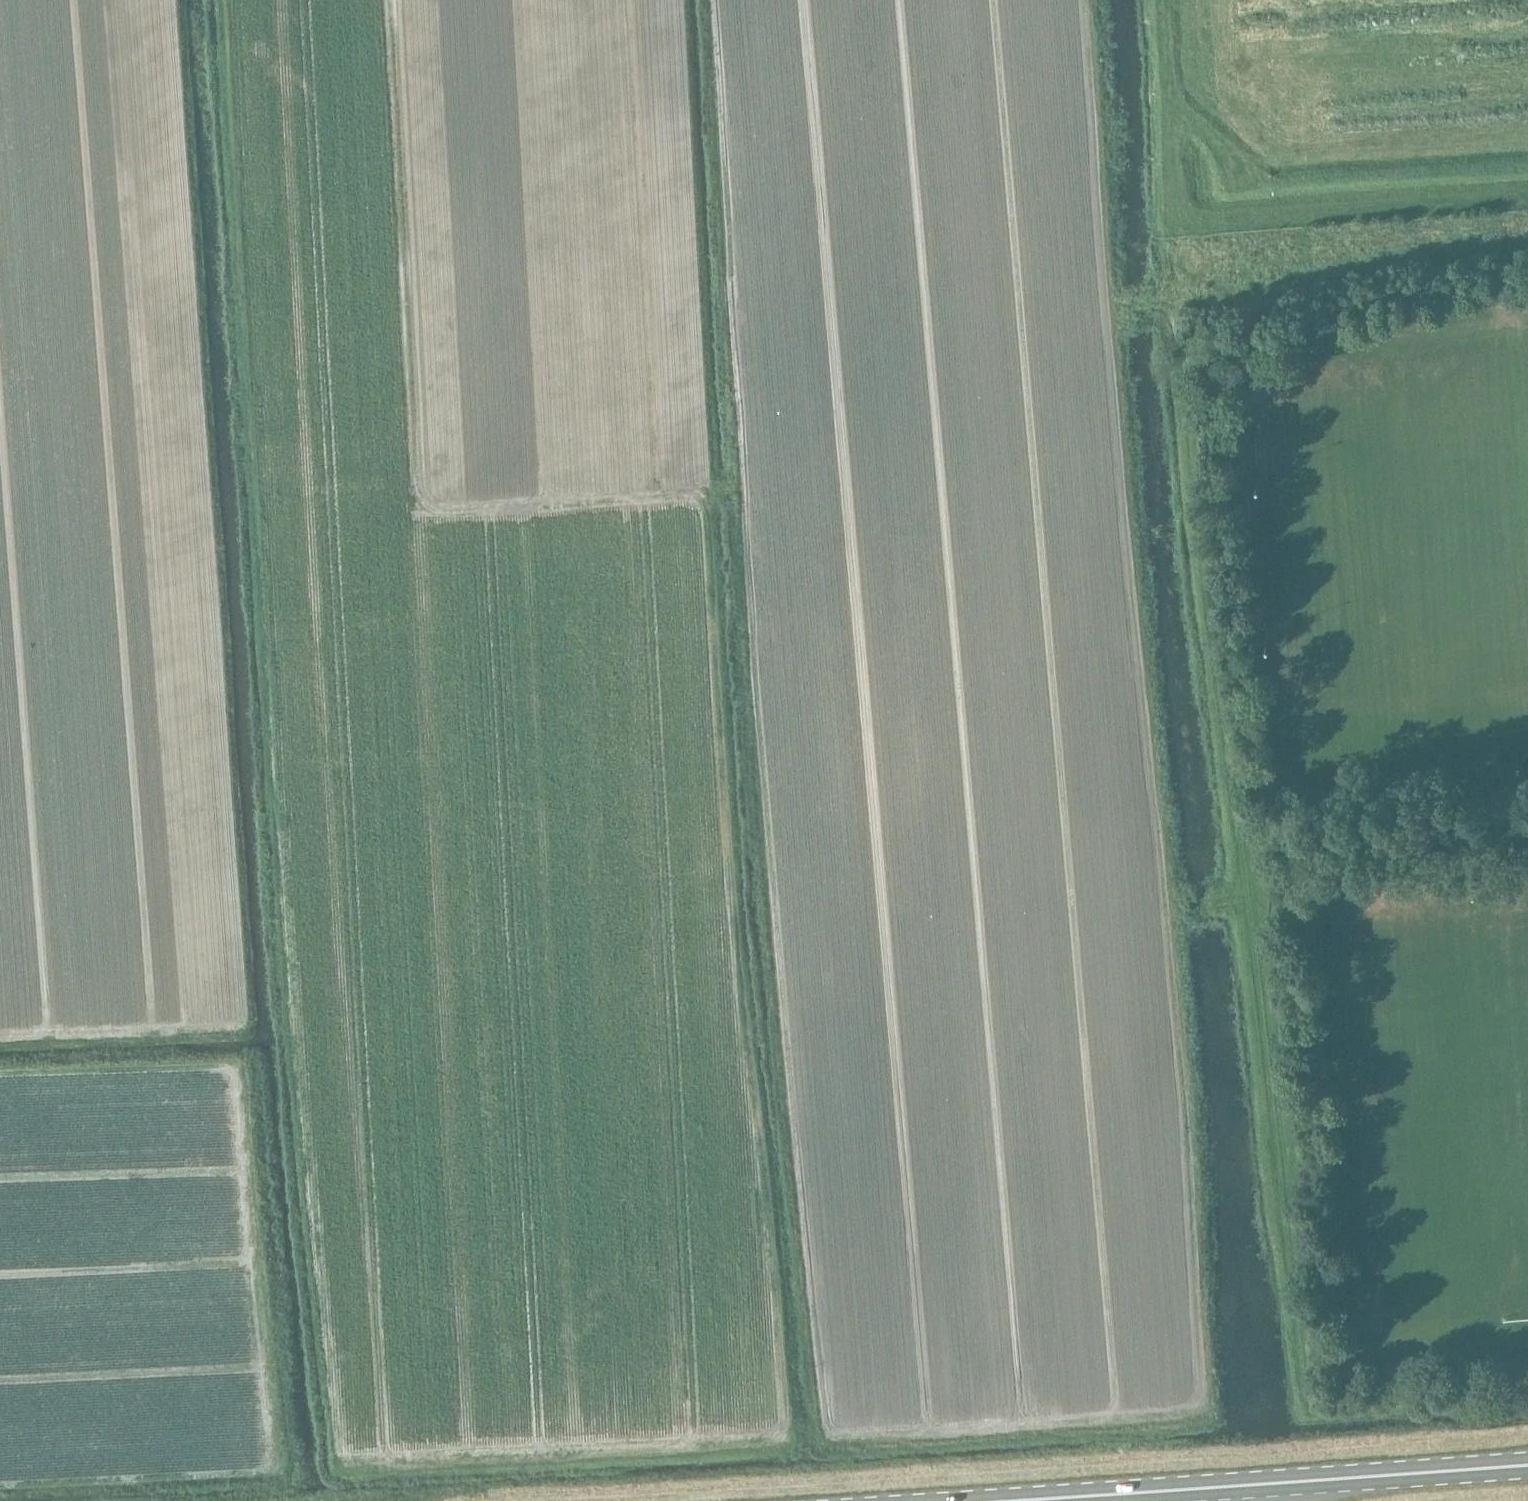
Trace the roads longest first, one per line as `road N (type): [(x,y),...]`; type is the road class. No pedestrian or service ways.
road 1 (secondary): [(998,1500),(1527,1464)]

